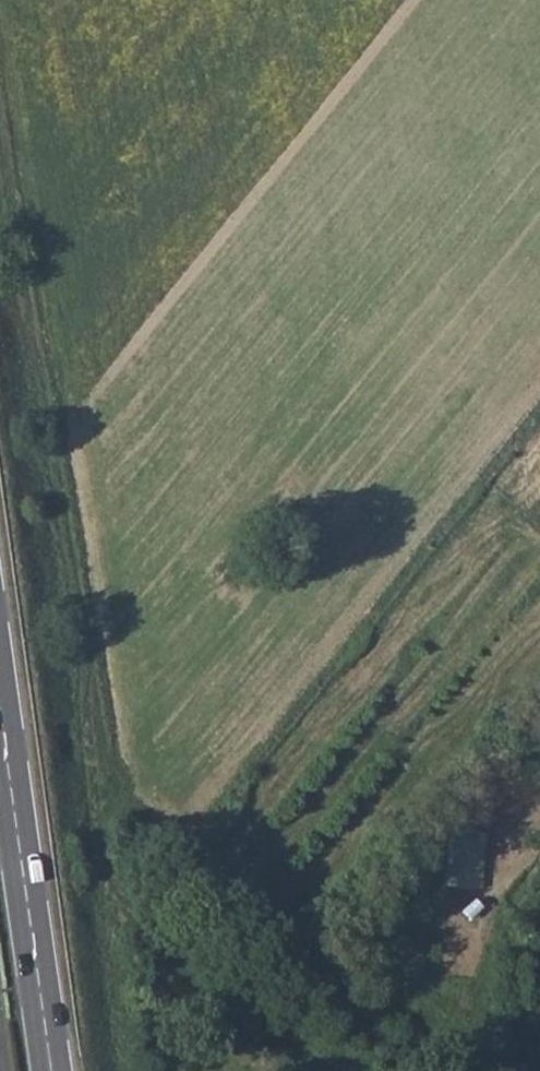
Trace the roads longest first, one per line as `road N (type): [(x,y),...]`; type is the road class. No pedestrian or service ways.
road 1 (secondary): [(56,1070),(0,694)]

